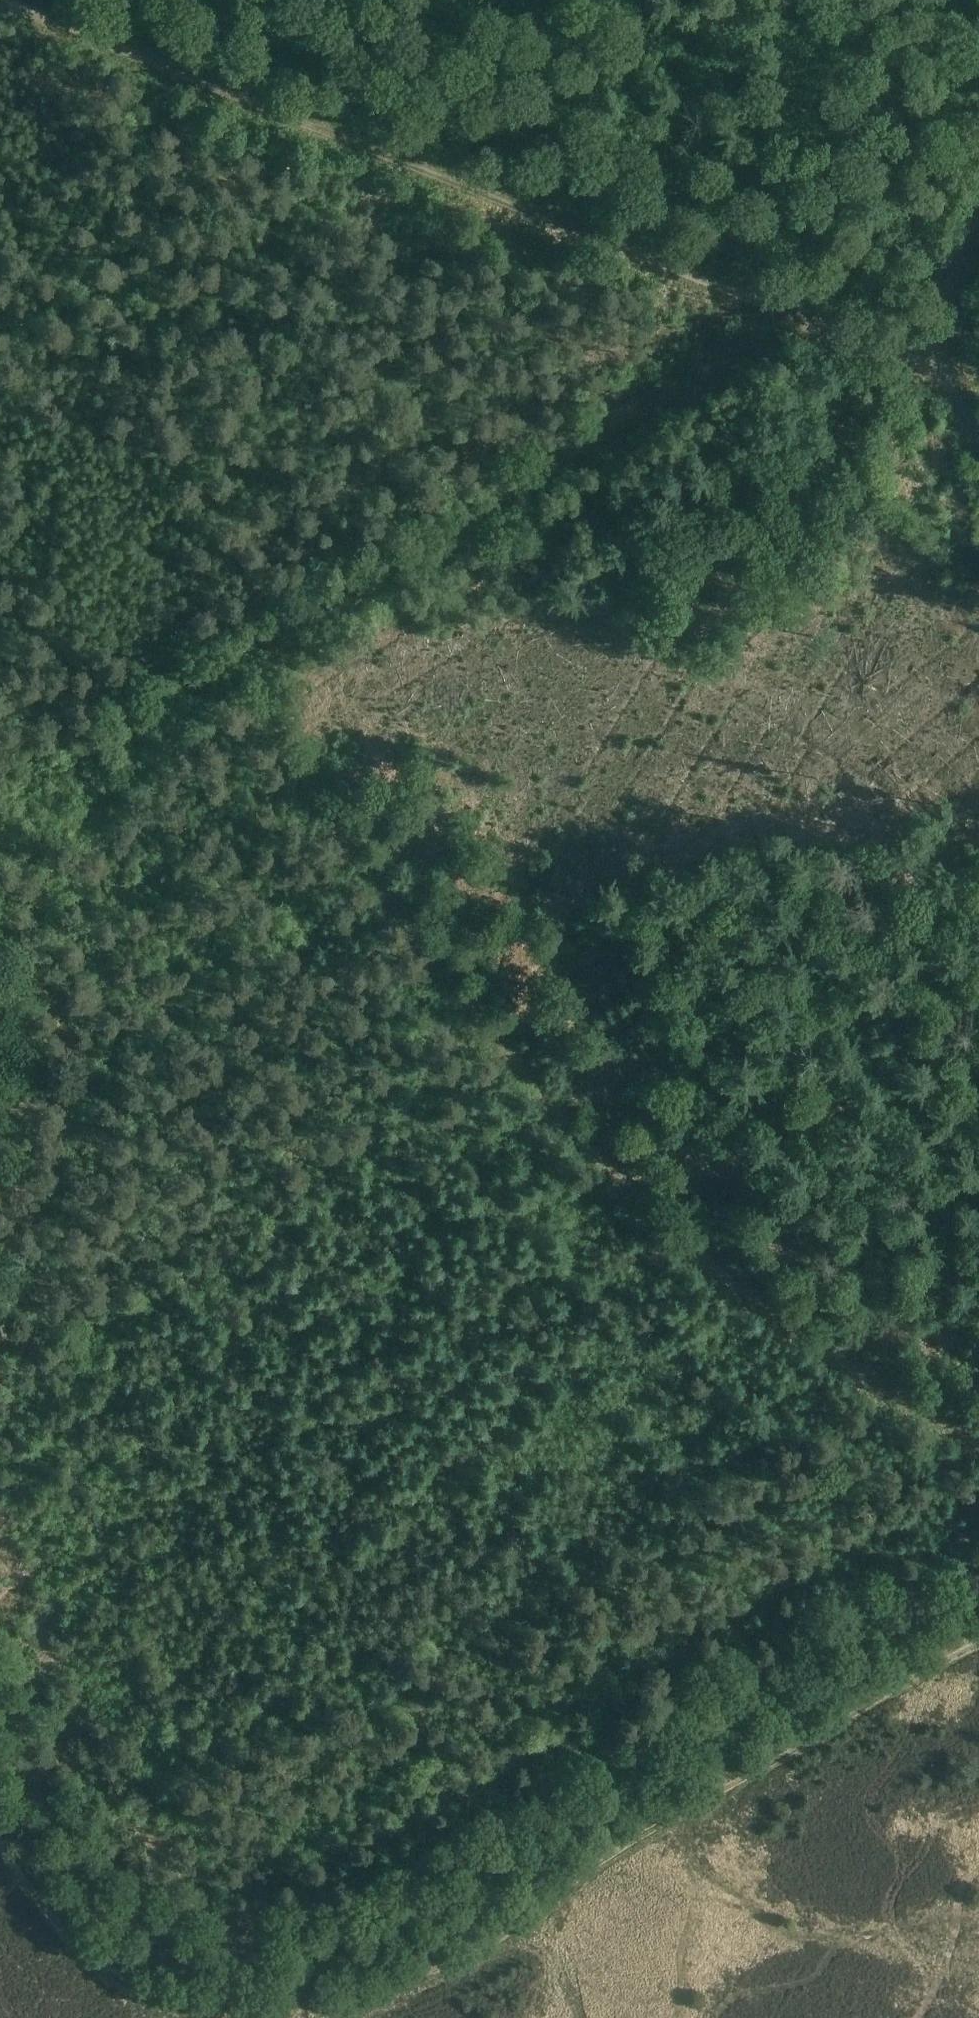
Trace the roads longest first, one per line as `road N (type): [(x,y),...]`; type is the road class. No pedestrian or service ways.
road 1 (track): [(978,1645),(586,1860),(535,1912),(477,1950),(366,1999),(194,2000),(145,1990),(103,1962),(67,1923),(0,1817)]
road 2 (track): [(0,0),(913,356)]
road 3 (track): [(913,356),(978,165)]

